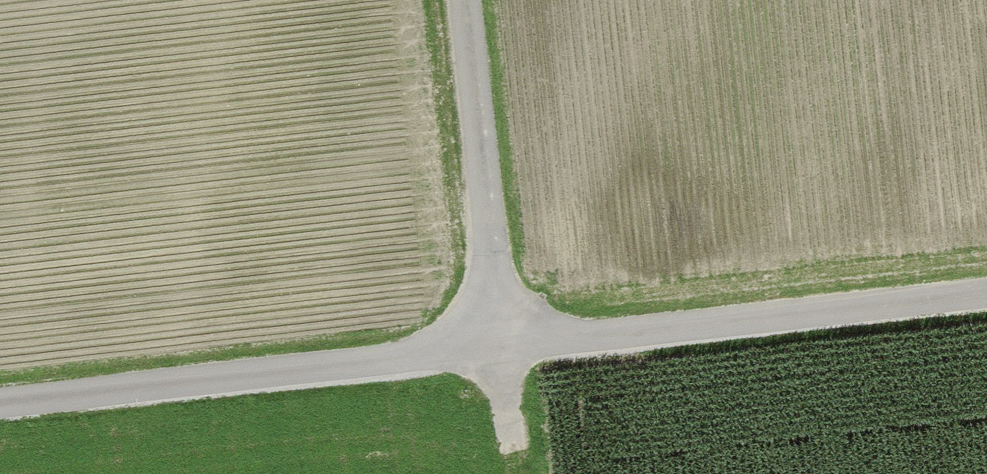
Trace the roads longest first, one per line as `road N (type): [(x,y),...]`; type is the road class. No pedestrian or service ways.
road 1 (track): [(986,295),(0,406)]
road 2 (track): [(463,0),(517,473)]

